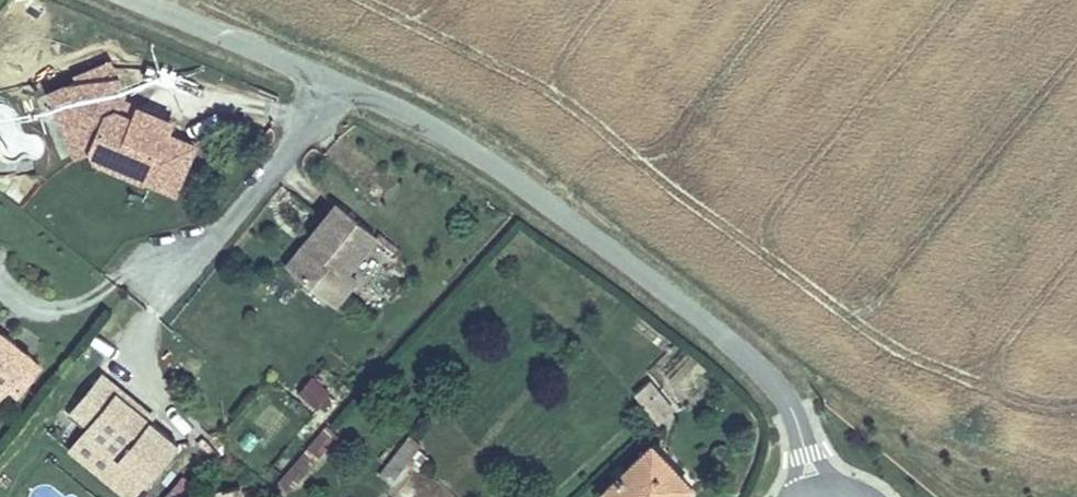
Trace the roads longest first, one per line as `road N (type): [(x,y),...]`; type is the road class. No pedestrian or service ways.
road 1 (unclassified): [(817,496),(790,410),(740,348),(537,191),(420,119),(329,80)]
road 2 (residential): [(158,275),(209,248),(313,122),(329,80)]
road 3 (unclassified): [(329,80),(139,0)]

